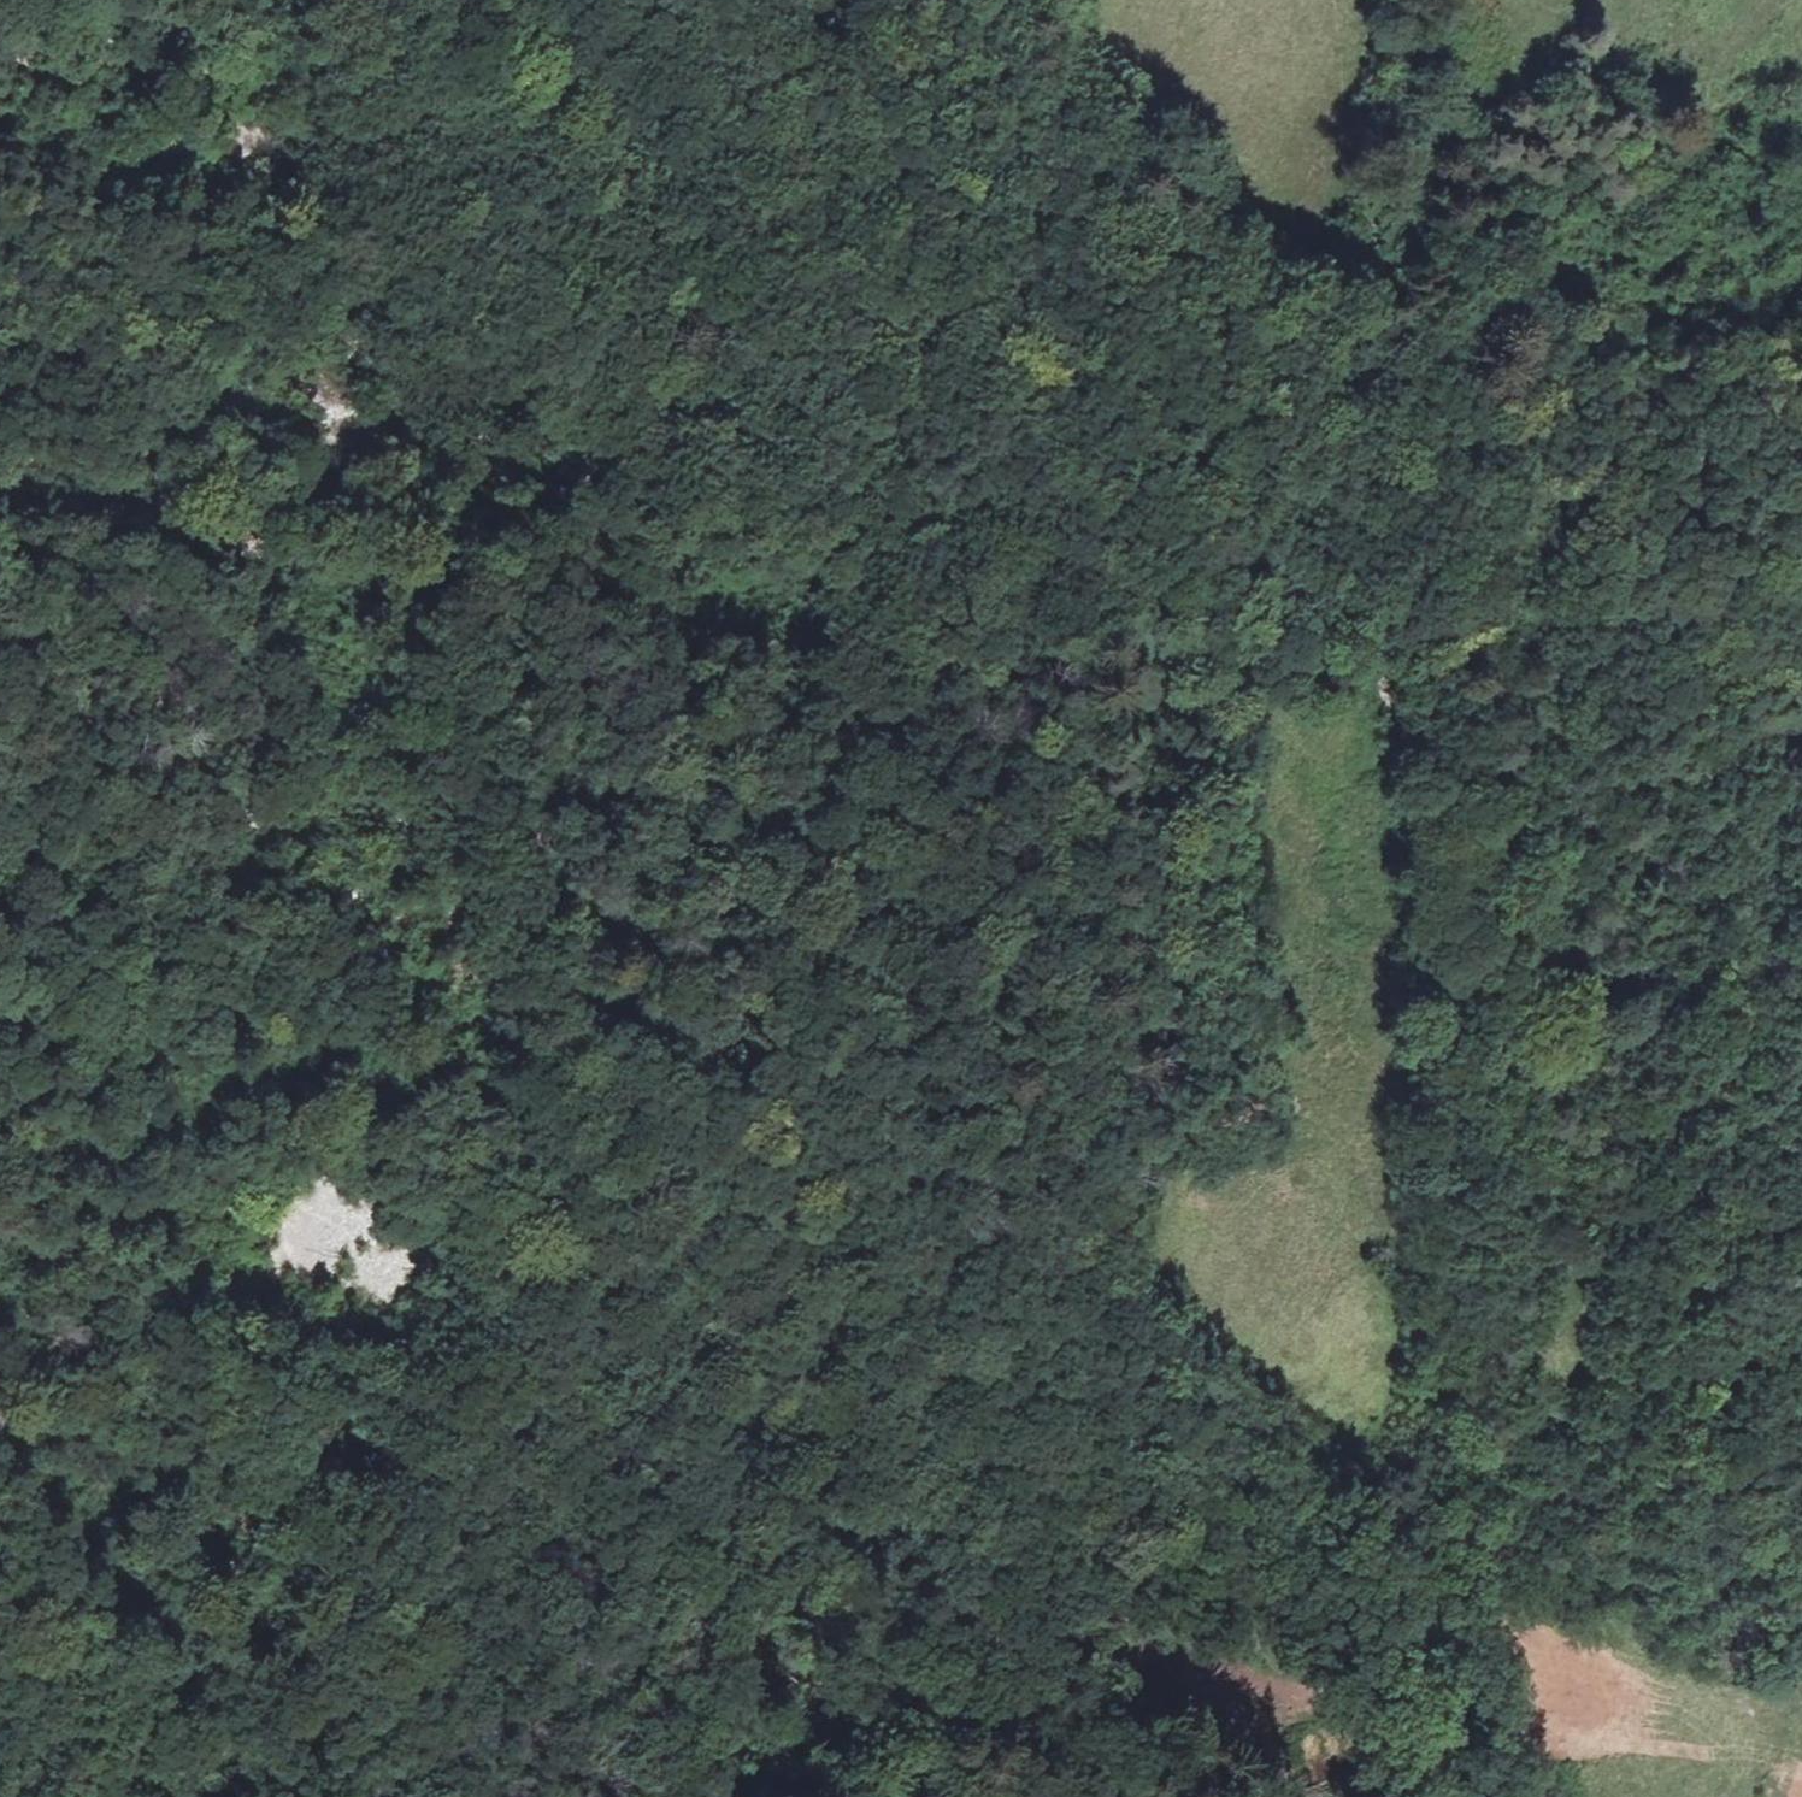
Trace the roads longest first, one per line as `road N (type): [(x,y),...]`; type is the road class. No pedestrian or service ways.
road 1 (track): [(1483,1796),(1417,1637),(1433,1418),(1425,1159),(1407,904),(1358,554),(1345,394)]
road 2 (track): [(646,1796),(714,1640),(797,1523),(926,1472),(1002,1454),(1132,1431),(1417,1637)]
road 3 (track): [(1345,394),(1412,0)]
road 4 (track): [(1345,394),(1312,254)]

